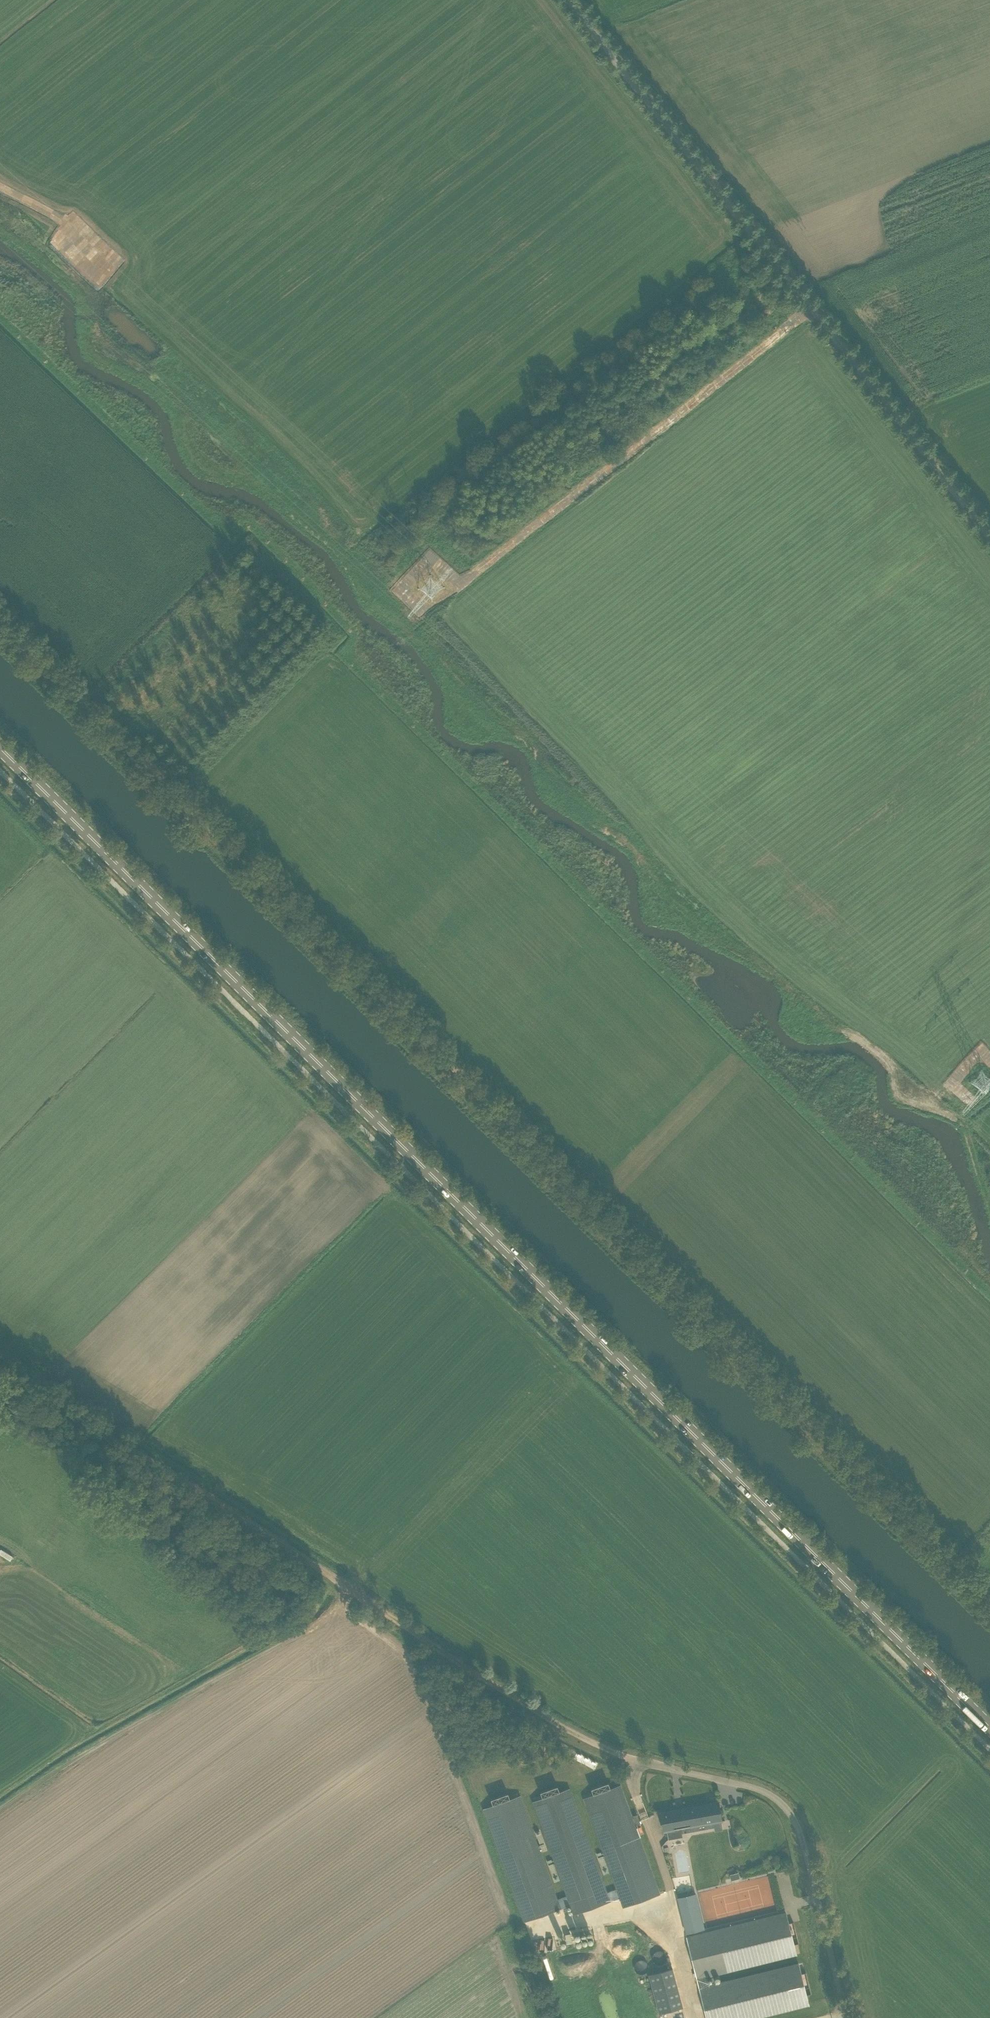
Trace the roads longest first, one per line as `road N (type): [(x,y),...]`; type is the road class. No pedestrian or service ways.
road 1 (primary): [(989,1727),(0,747)]
road 2 (track): [(989,1599),(0,620)]
road 3 (track): [(0,1372),(218,1502),(529,1707),(617,1754)]
road 4 (unclassified): [(989,541),(569,0)]
road 5 (unclassified): [(847,2017),(804,1844),(786,1808),(753,1788),(617,1754)]

